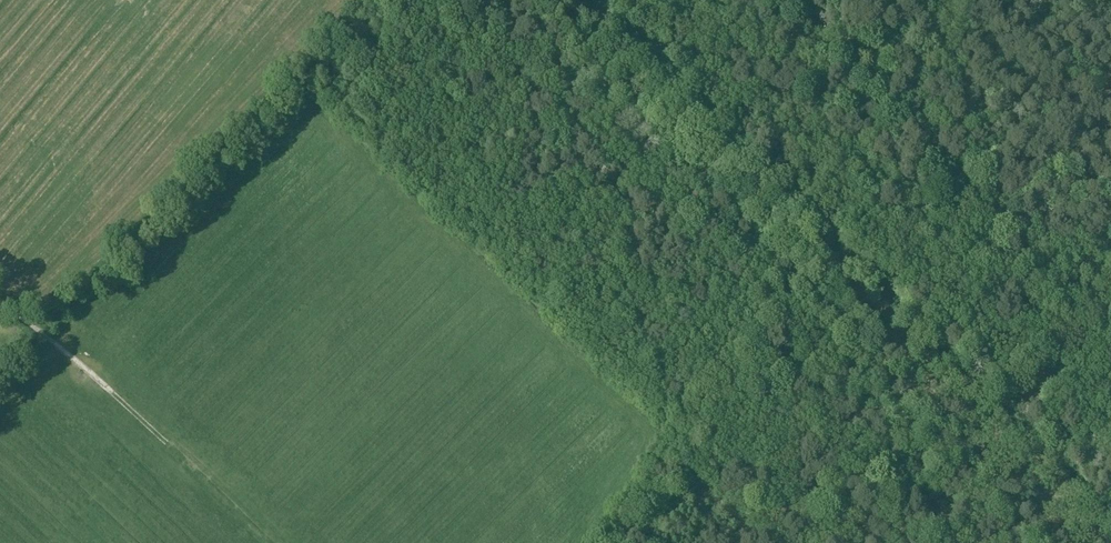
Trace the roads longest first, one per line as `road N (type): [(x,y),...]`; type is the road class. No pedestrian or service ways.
road 1 (track): [(0,375),(376,0)]
road 2 (track): [(1102,542),(808,257)]
road 3 (track): [(808,257),(545,0)]
road 4 (track): [(609,542),(808,257)]
road 5 (track): [(166,443),(0,301)]
road 6 (track): [(166,443),(277,542)]
road 7 (track): [(1110,293),(1024,399)]

